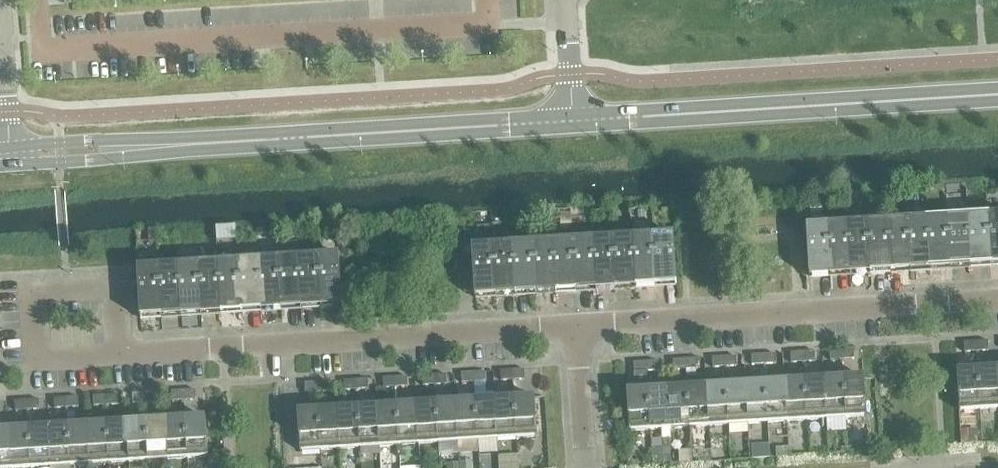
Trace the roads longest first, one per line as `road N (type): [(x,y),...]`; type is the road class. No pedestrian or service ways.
road 1 (residential): [(113,353),(575,325)]
road 2 (tertiary): [(570,120),(997,94)]
road 3 (residential): [(575,325),(997,300)]
road 4 (tertiary): [(162,146),(570,120)]
road 5 (residential): [(113,353),(109,284),(64,287),(29,289),(33,357)]
road 6 (tertiary): [(162,146),(59,141),(5,156)]
road 7 (tertiary): [(5,156),(96,160),(162,146)]
road 8 (residential): [(584,467),(575,325)]
road 9 (residential): [(570,120),(561,0)]

